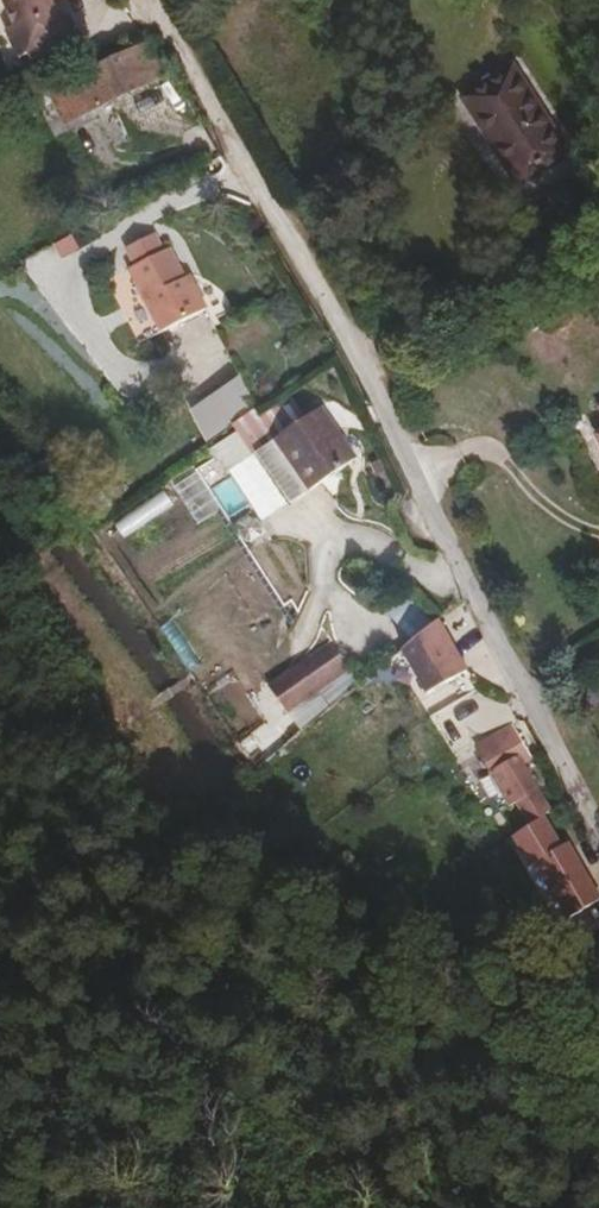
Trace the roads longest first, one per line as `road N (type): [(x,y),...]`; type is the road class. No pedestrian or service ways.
road 1 (residential): [(149,0),(353,365),(598,834)]

